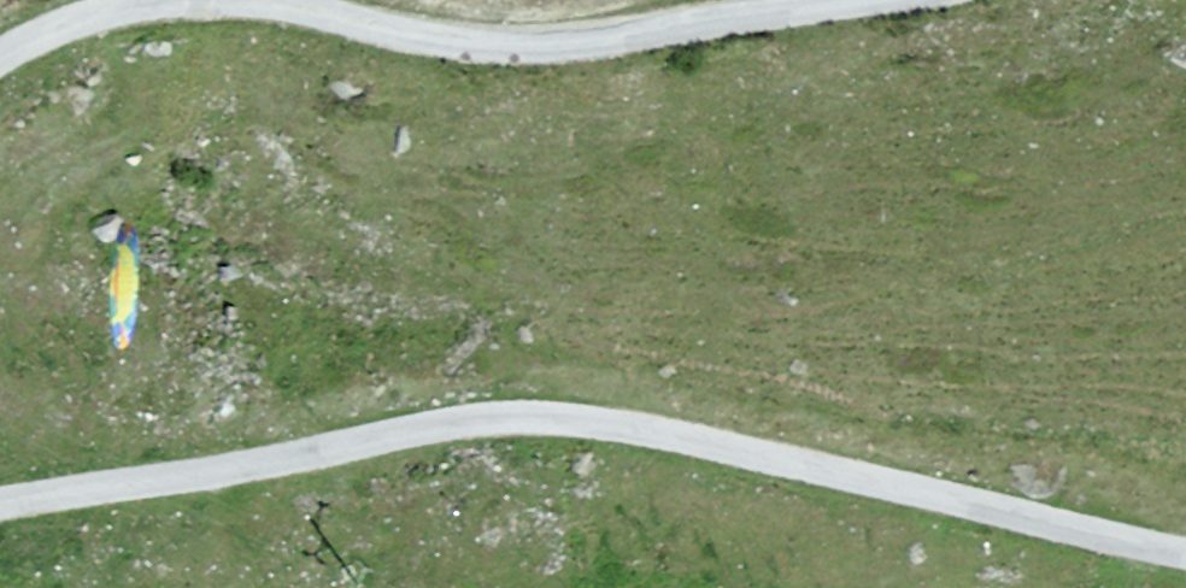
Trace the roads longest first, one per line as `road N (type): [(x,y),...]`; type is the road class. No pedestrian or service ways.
road 1 (track): [(1185,554),(688,438),(560,419),(457,423),(248,466),(0,504)]
road 2 (track): [(243,0),(492,47),(619,39),(862,0)]
road 3 (track): [(0,58),(88,16),(166,0)]

